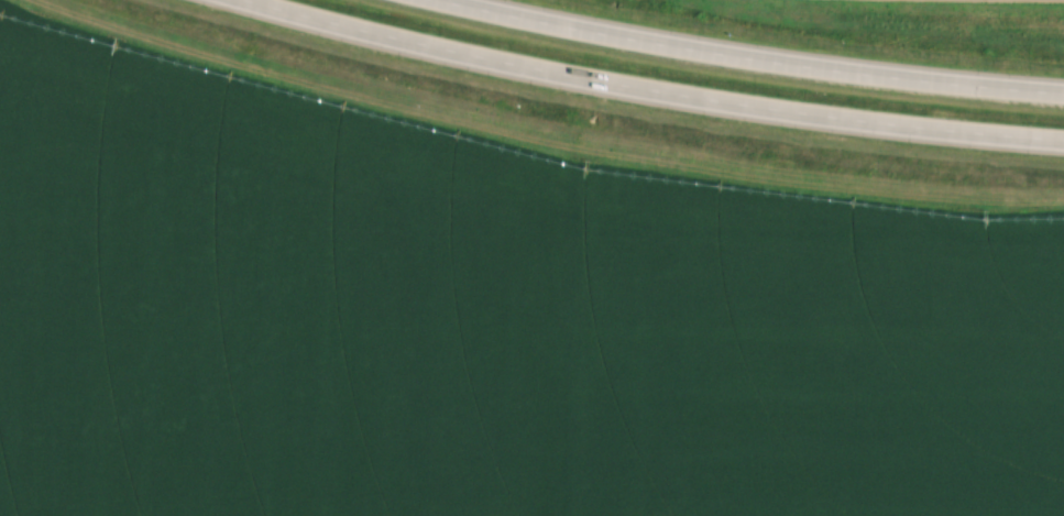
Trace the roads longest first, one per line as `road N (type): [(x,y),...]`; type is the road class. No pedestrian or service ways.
road 1 (trunk): [(244,0),(596,80),(856,120),(1063,140)]
road 2 (trunk): [(1063,94),(763,62),(431,0)]

